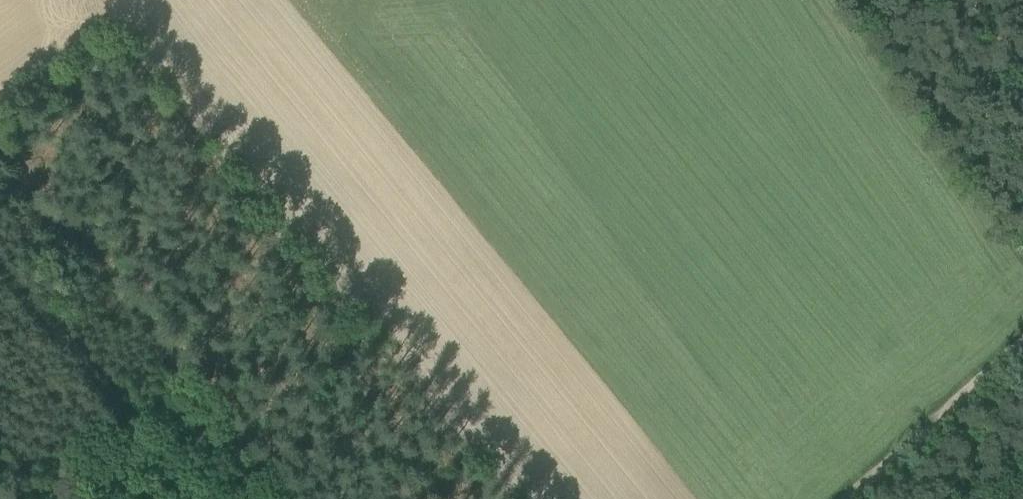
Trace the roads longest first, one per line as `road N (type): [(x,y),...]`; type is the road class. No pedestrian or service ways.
road 1 (track): [(0,261),(207,498)]
road 2 (track): [(1022,346),(856,498)]

